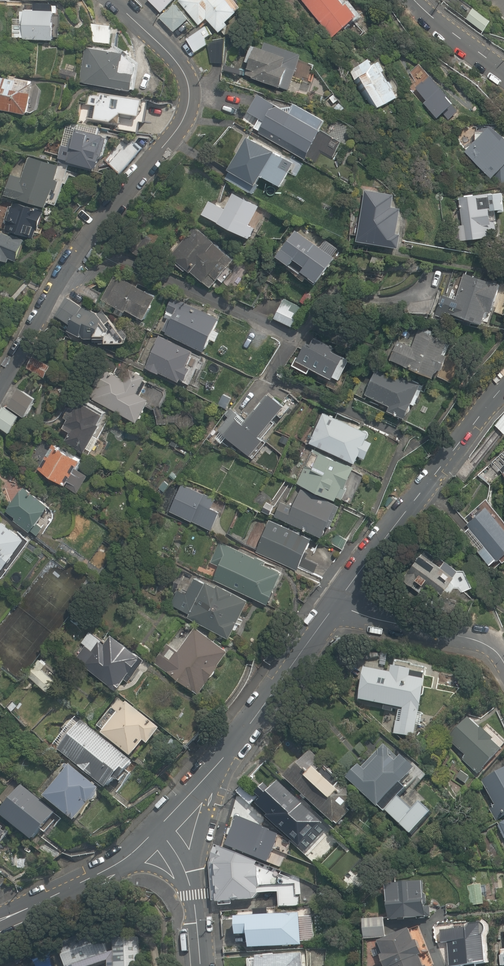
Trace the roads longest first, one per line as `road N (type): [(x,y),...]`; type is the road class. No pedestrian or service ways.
road 1 (residential): [(114,0),(180,64),(194,100),(173,136),(91,228),(0,384)]
road 2 (tertiary): [(331,606),(163,829)]
road 3 (tertiary): [(503,390),(331,606)]
road 4 (residential): [(503,664),(476,638),(331,606)]
road 5 (tertiary): [(163,829),(110,865),(0,914)]
road 6 (tertiary): [(201,965),(188,879),(163,829)]

